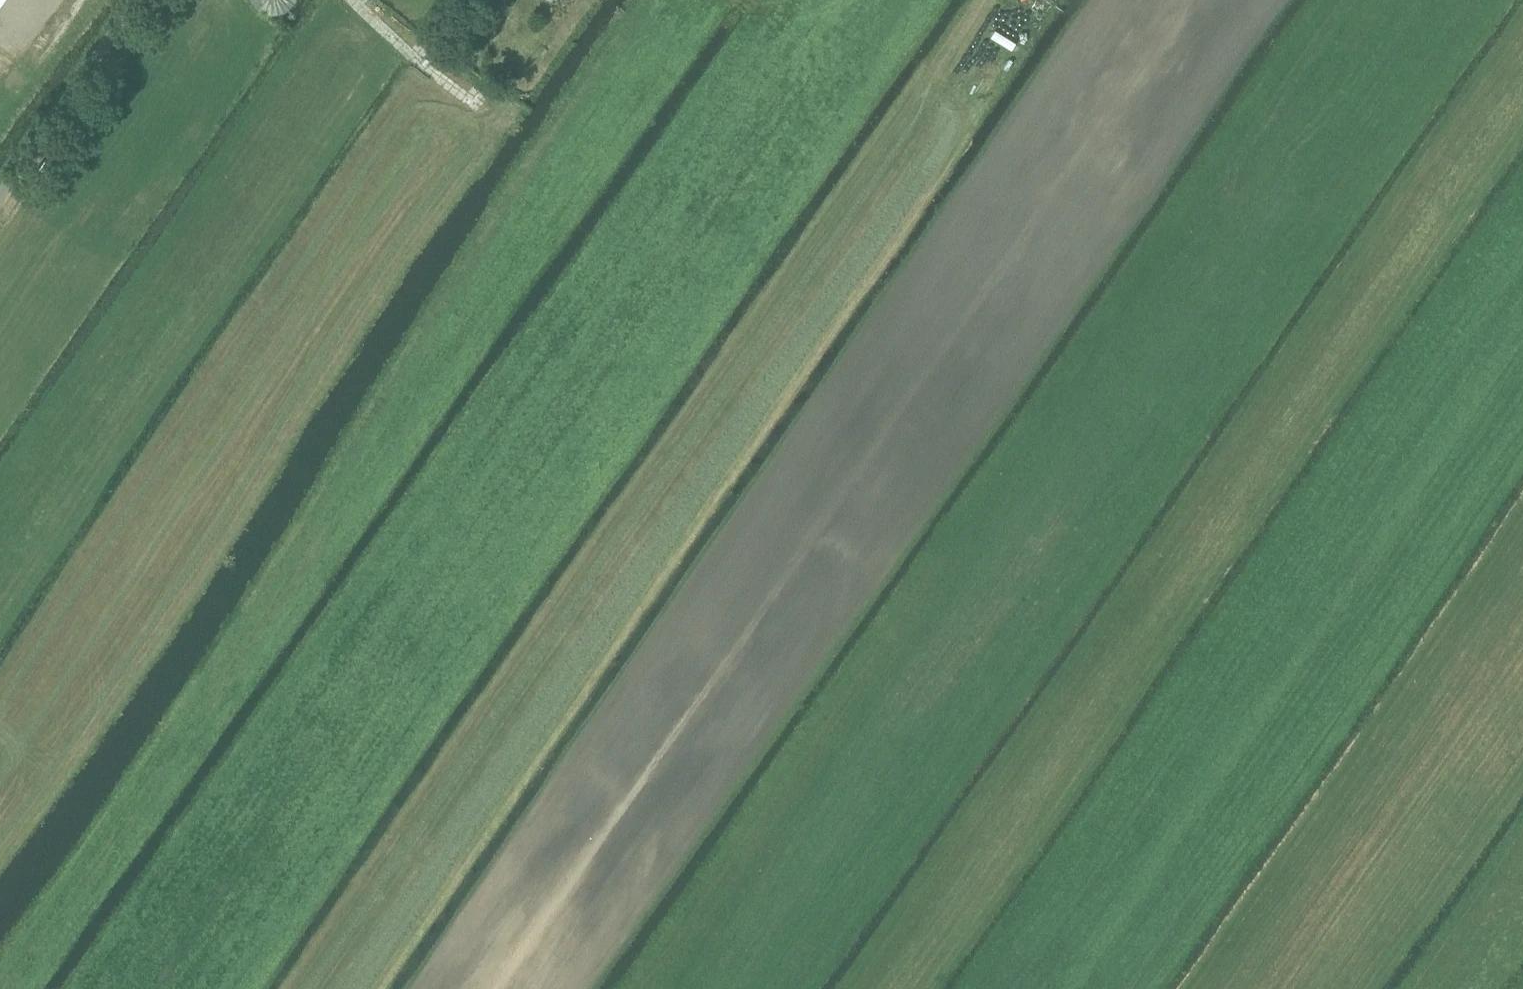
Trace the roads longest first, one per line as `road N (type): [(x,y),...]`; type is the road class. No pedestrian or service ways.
road 1 (residential): [(0,196),(135,0)]

